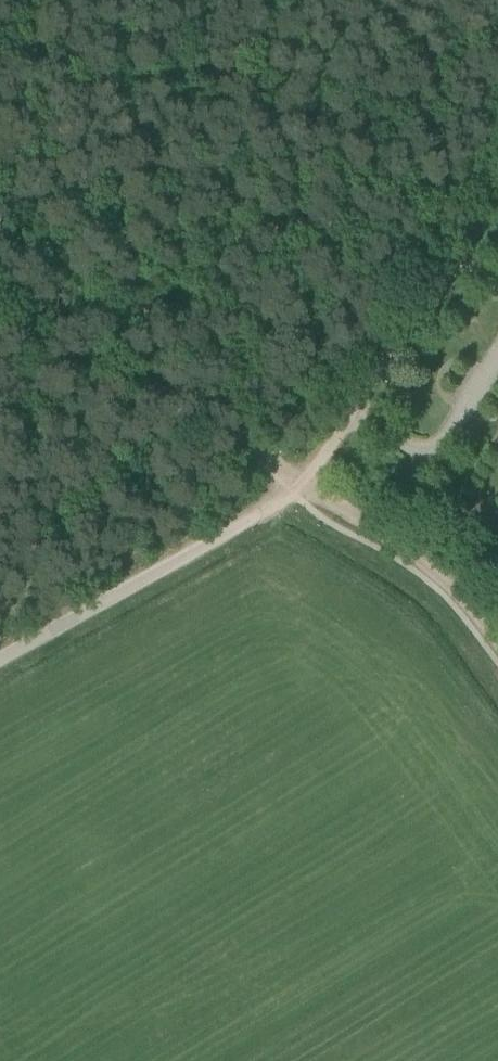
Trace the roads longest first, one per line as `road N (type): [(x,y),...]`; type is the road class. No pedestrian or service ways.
road 1 (unclassified): [(0,660),(306,482),(454,255)]
road 2 (track): [(0,308),(306,482)]
road 3 (track): [(497,641),(444,572),(306,482)]

